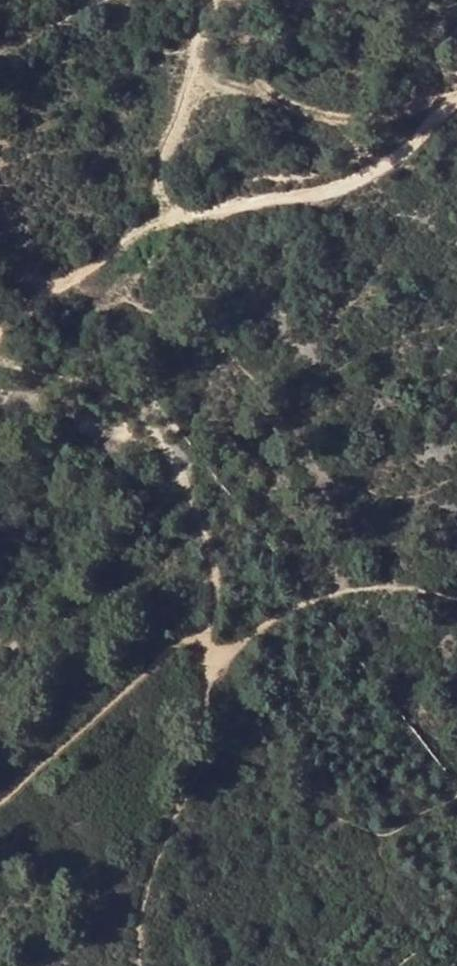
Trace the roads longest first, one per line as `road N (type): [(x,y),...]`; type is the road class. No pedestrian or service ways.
road 1 (track): [(137,965),(141,887),(195,783),(202,637),(216,590),(198,509),(160,432),(121,392),(0,365)]
road 2 (track): [(0,326),(166,224),(358,176),(456,104)]
road 3 (track): [(202,637),(120,687),(0,797)]

